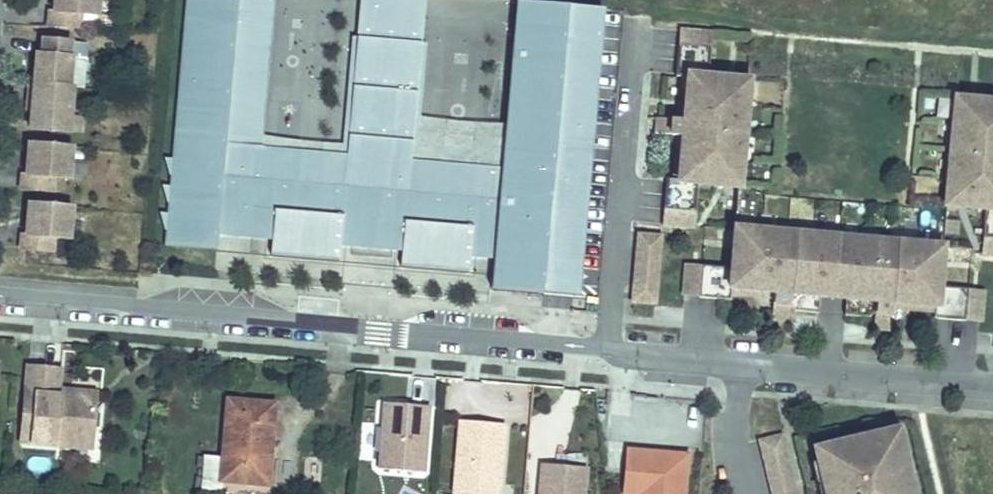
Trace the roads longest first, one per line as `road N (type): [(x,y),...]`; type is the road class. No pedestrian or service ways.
road 1 (unclassified): [(608,349),(0,295)]
road 2 (unclassified): [(636,28),(608,349)]
road 3 (unclassified): [(992,391),(741,364)]
road 4 (unclassified): [(741,364),(608,349)]
road 5 (residential): [(741,364),(735,430),(748,493)]

